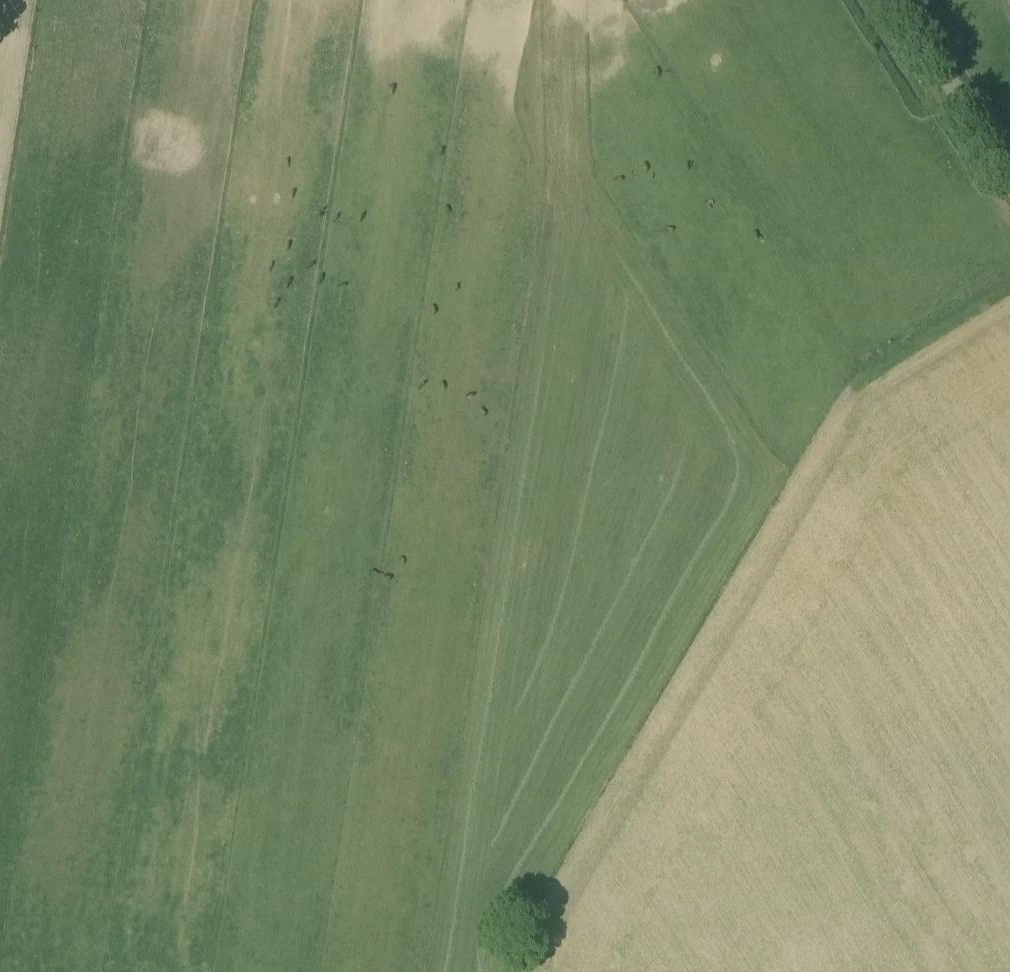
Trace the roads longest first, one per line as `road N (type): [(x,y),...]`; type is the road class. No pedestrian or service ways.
road 1 (tertiary): [(1009,170),(904,0)]

